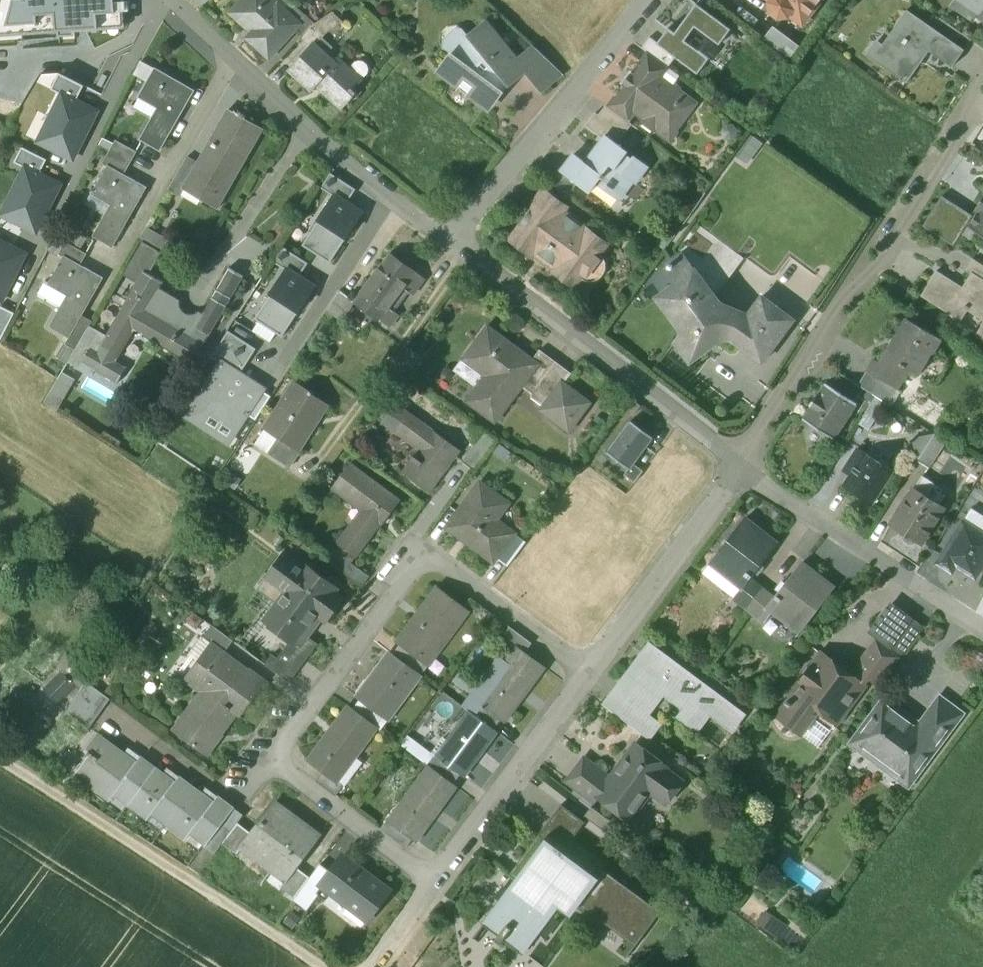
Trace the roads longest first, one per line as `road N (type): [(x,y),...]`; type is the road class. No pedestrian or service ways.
road 1 (residential): [(277,754),(430,545),(598,664)]
road 2 (residential): [(739,466),(982,95)]
road 3 (track): [(0,748),(342,966)]
road 4 (residential): [(456,237),(739,466)]
road 5 (residential): [(184,0),(329,138),(456,237)]
road 6 (residential): [(456,237),(645,0)]
road 7 (residential): [(982,625),(739,466)]
road 8 (residential): [(442,874),(598,664)]
road 9 (residential): [(598,664),(739,466)]
road 10 (residential): [(277,754),(442,874)]
road 11 (residential): [(119,720),(244,795),(277,754)]

